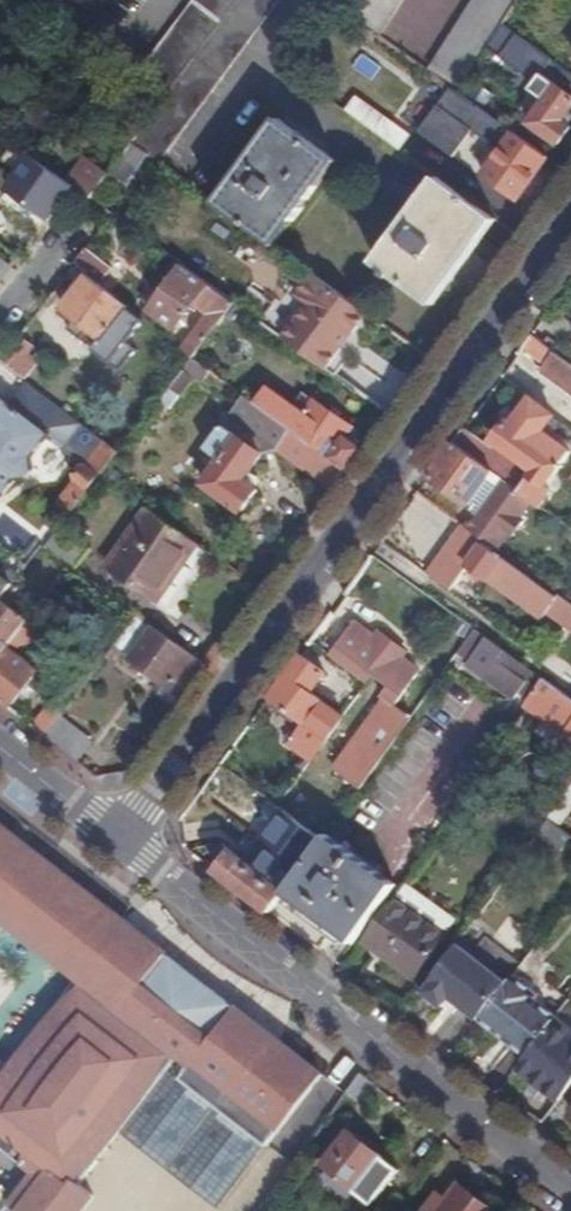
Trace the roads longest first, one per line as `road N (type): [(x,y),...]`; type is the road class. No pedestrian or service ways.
road 1 (residential): [(117,844),(570,222)]
road 2 (residential): [(570,1194),(117,844)]
road 3 (residential): [(117,844),(0,754)]
road 4 (residential): [(77,226),(0,322)]

